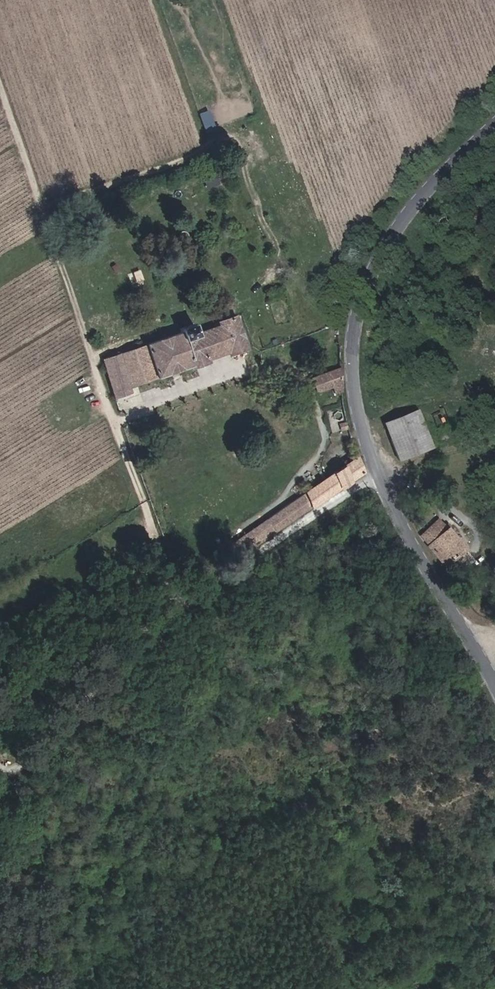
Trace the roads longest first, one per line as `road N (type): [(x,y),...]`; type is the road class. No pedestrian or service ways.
road 1 (tertiary): [(494,685),(379,477),(353,373),(362,298),(376,269),(426,191),(494,128)]
road 2 (track): [(0,776),(183,609),(379,477)]

